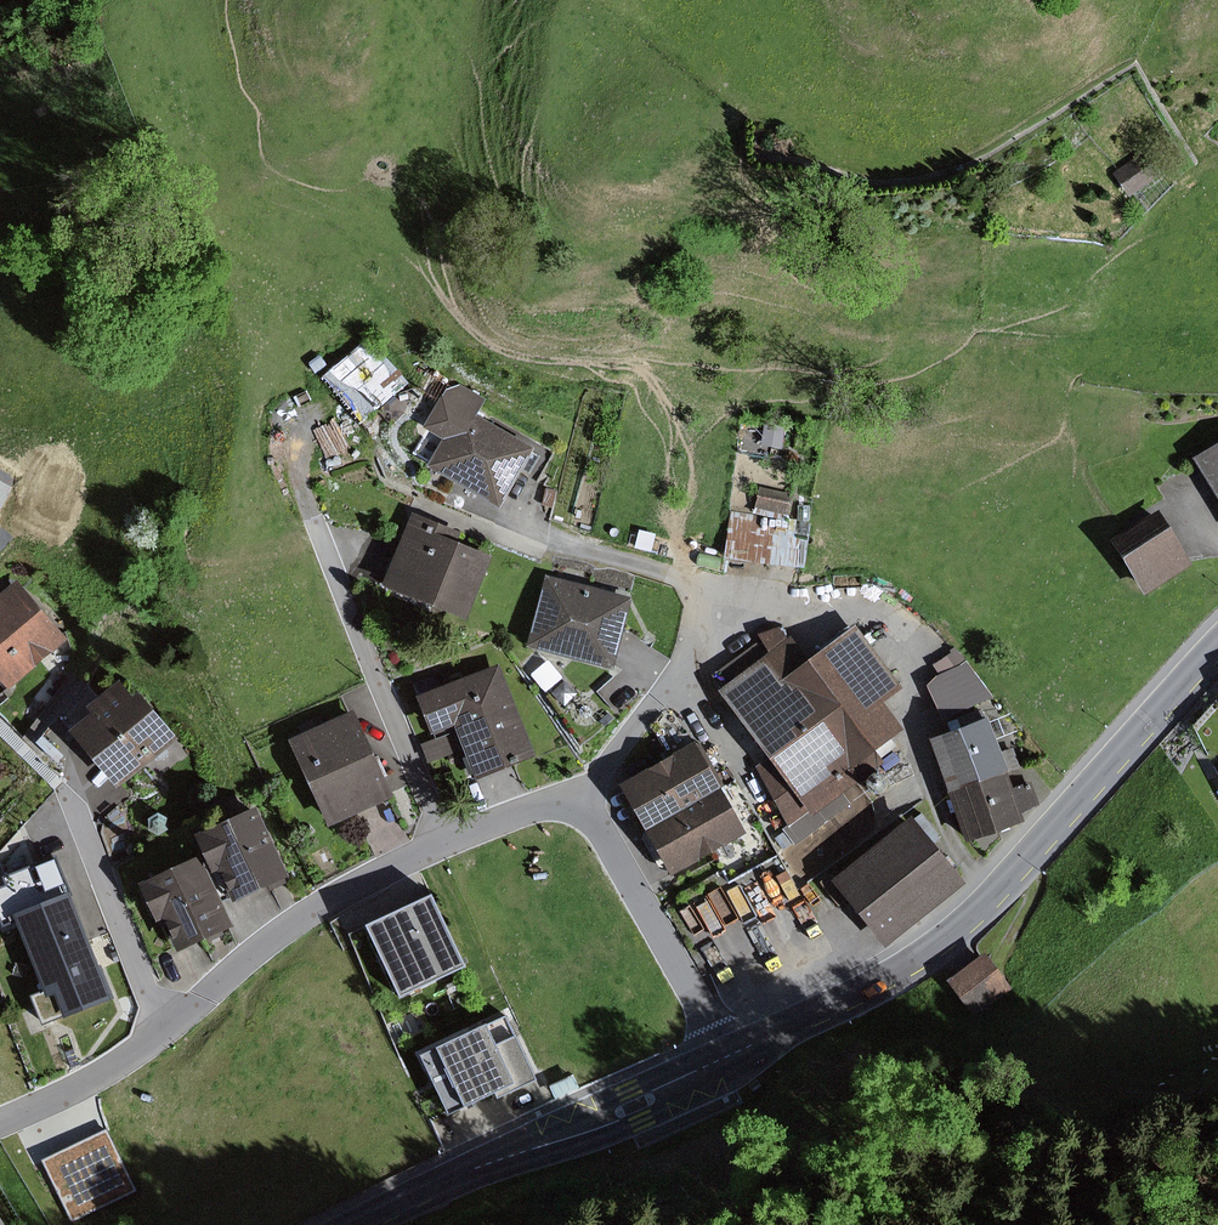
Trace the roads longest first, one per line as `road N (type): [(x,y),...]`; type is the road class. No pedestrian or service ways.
road 1 (tertiary): [(731,1054),(928,957),(975,921),(1217,649)]
road 2 (residential): [(0,1122),(84,1085),(170,1029),(322,907),(446,843)]
road 3 (residential): [(446,843),(302,509),(302,422)]
road 4 (unclassified): [(582,805),(707,638),(715,588),(560,542)]
road 5 (tertiary): [(361,1224),(731,1054)]
road 6 (residential): [(582,805),(607,830),(731,1054)]
road 7 (residential): [(446,843),(554,803),(582,805)]

